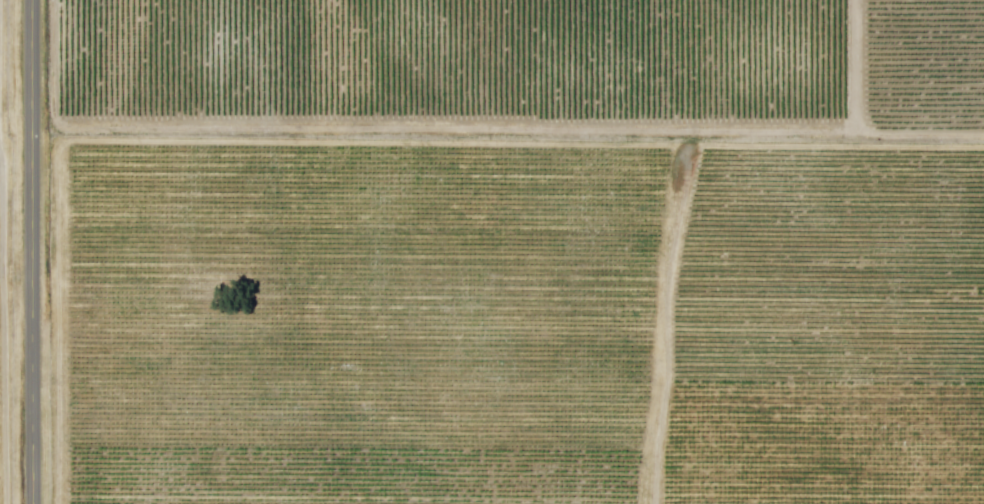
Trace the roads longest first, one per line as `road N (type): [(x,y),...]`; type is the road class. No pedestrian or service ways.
road 1 (track): [(857,134),(65,128),(56,118),(55,0)]
road 2 (secondary): [(31,503),(31,0)]
road 3 (track): [(857,0),(857,134)]
road 4 (track): [(857,134),(983,135)]

